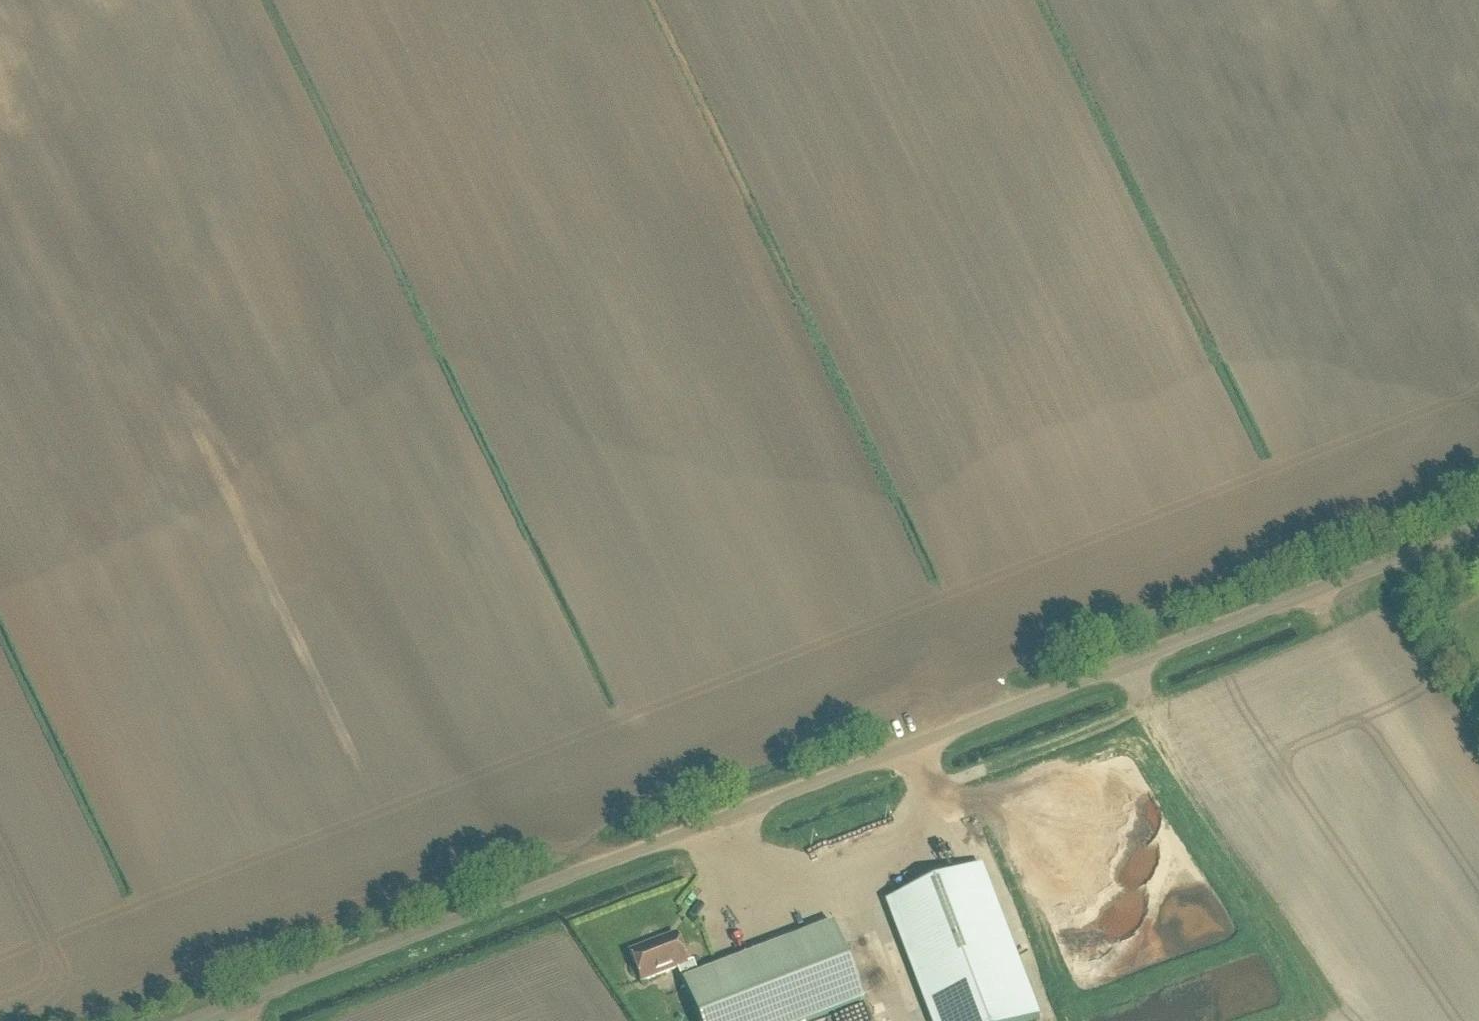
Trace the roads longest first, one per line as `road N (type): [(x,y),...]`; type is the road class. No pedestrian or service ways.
road 1 (unclassified): [(188,1020),(1478,526)]

